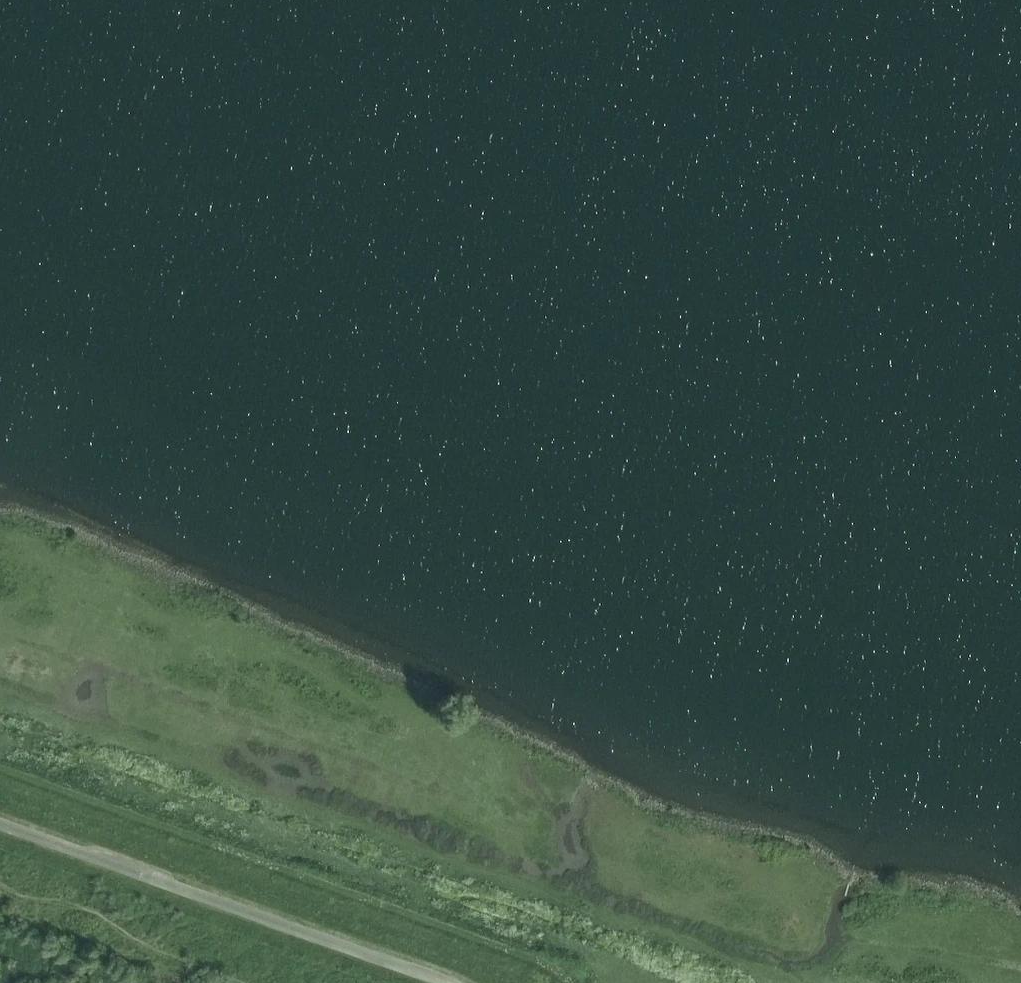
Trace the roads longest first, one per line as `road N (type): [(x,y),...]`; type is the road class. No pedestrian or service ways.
road 1 (unclassified): [(445,982),(0,824)]

